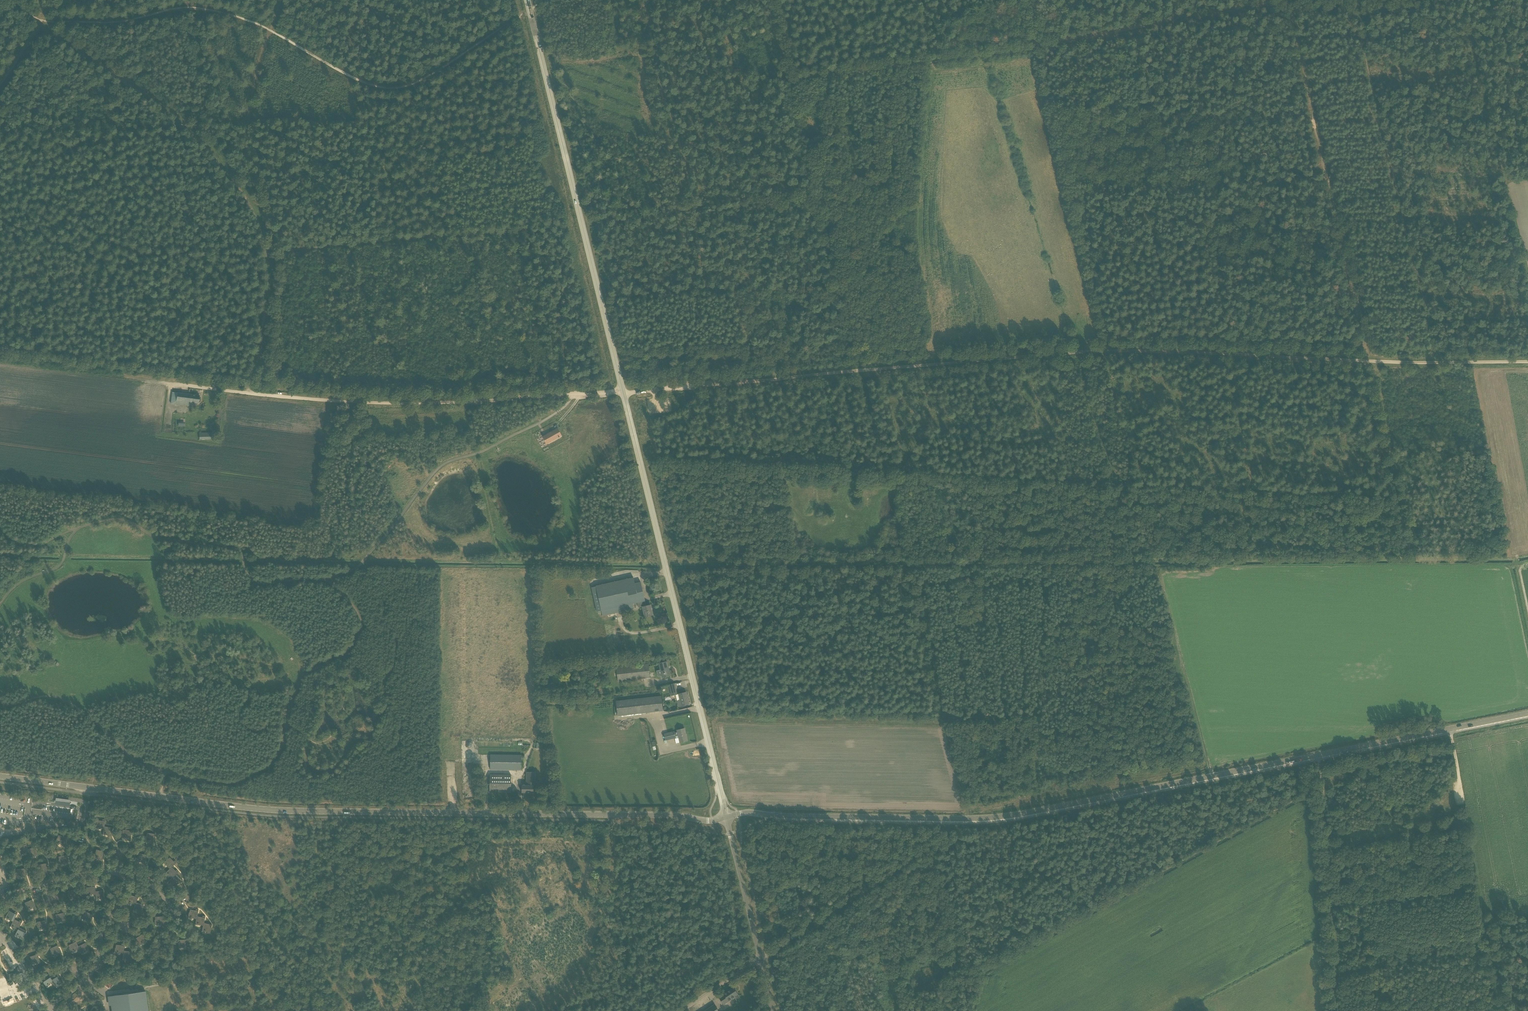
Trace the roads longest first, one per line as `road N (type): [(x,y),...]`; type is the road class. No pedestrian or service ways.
road 1 (tertiary): [(726,817),(527,0)]
road 2 (tertiary): [(726,817),(1020,814),(1527,714)]
road 3 (tertiary): [(726,817),(270,810),(0,777)]
road 4 (track): [(512,20),(411,84),(383,87),(247,20),(183,8),(119,22),(42,22),(10,0)]
road 5 (track): [(576,395),(352,402),(252,393),(268,251)]
road 6 (track): [(862,372),(1119,352),(1234,357)]
road 7 (track): [(324,581),(347,599),(363,627),(342,656),(303,676),(272,764),(235,784),(165,774)]
road 8 (track): [(268,251),(259,219),(186,125),(42,22)]
road 9 (track): [(324,581),(361,565),(438,469),(553,417),(576,395)]
road 10 (track): [(268,251),(582,226)]
road 11 (track): [(1234,357),(1527,362)]
road 12 (track): [(75,531),(124,520),(157,539),(234,547),(258,583),(324,581)]
road 13 (track): [(268,251),(154,258),(106,243),(0,250)]
road 14 (track): [(1039,47),(1286,2)]
road 15 (track): [(798,77),(1039,47)]
road 16 (track): [(903,1010),(879,948),(838,913),(761,958)]
road 17 (tertiary): [(773,1010),(726,817)]
road 18 (track): [(165,774),(140,765),(68,702),(0,702)]
road 19 (track): [(0,137),(186,125)]
road 20 (track): [(1323,848),(1337,1010)]
road 21 (track): [(1335,974),(1493,950)]
road 22 (track): [(782,506),(755,501),(736,558),(664,558)]
road 23 (track): [(674,388),(831,374)]
road 24 (track): [(1480,885),(1327,909)]

